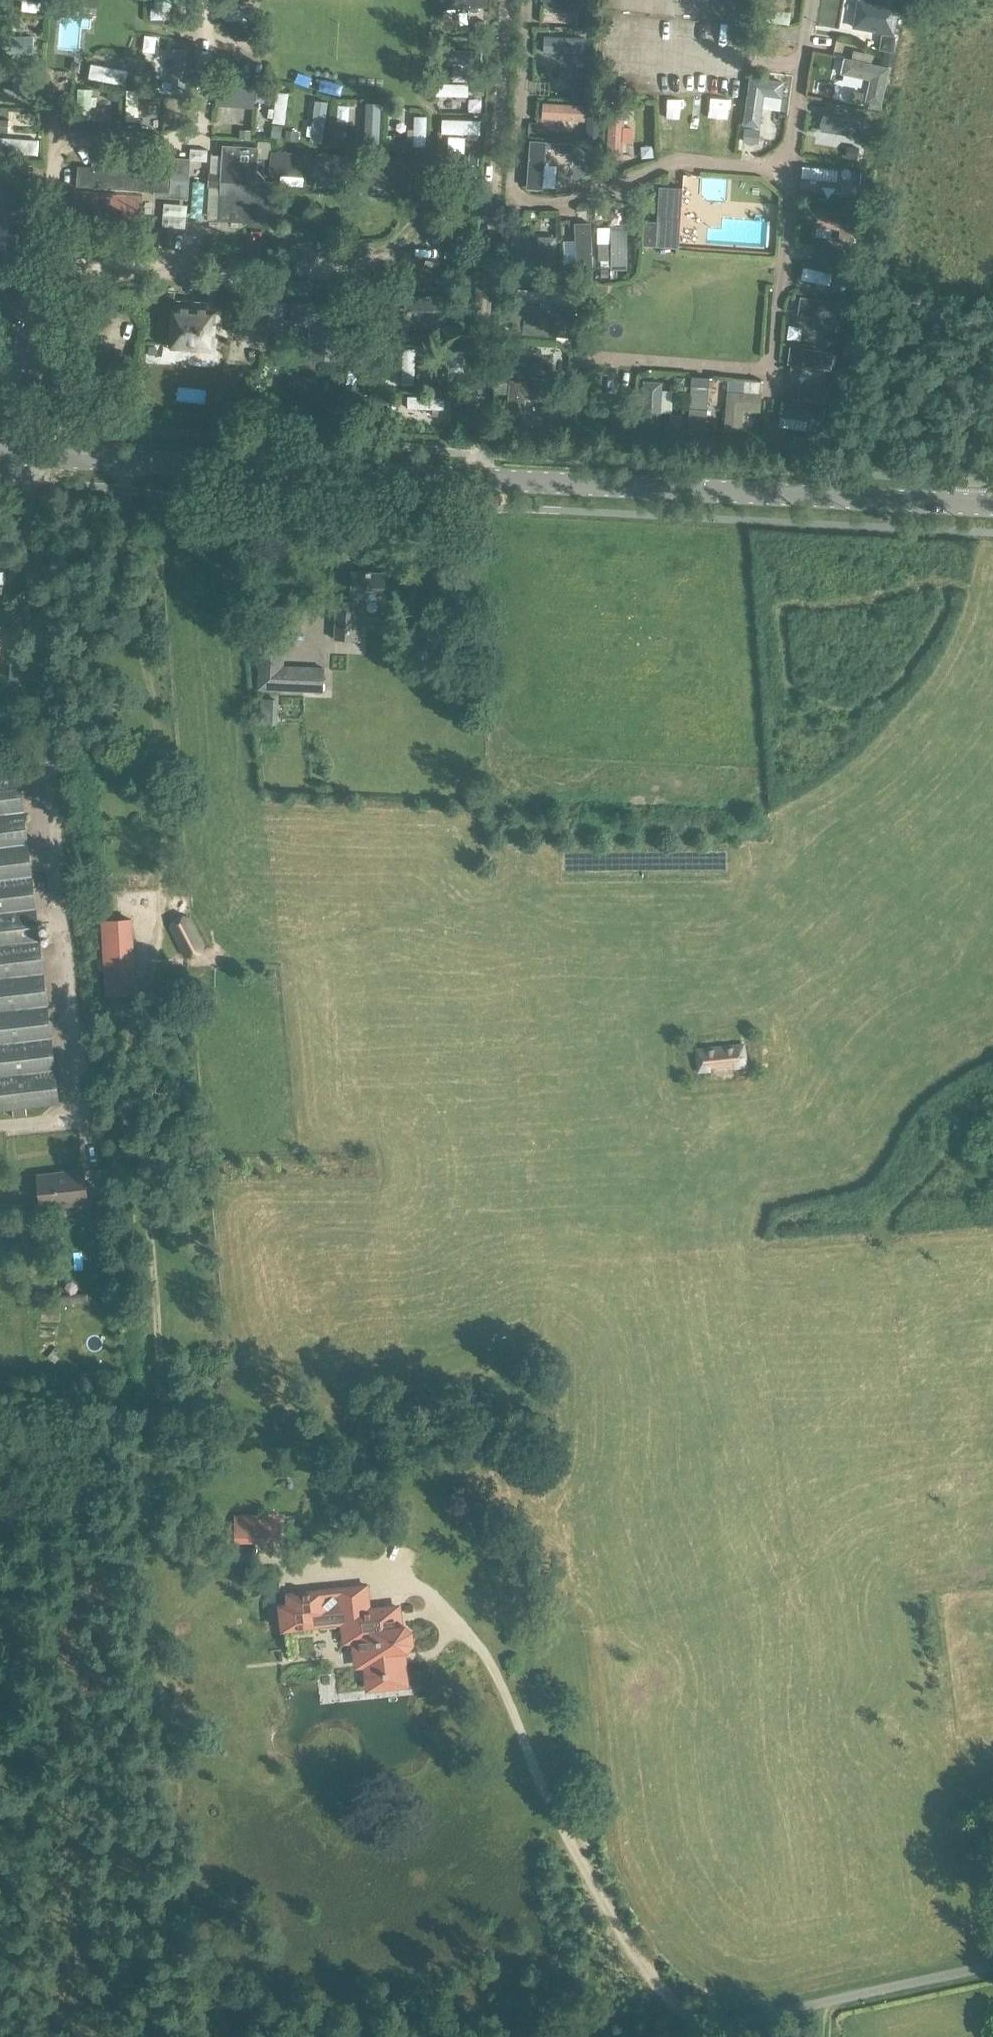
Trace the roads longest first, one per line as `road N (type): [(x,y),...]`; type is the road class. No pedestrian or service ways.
road 1 (secondary): [(992,505),(0,454)]
road 2 (residential): [(663,2036),(992,1963)]

